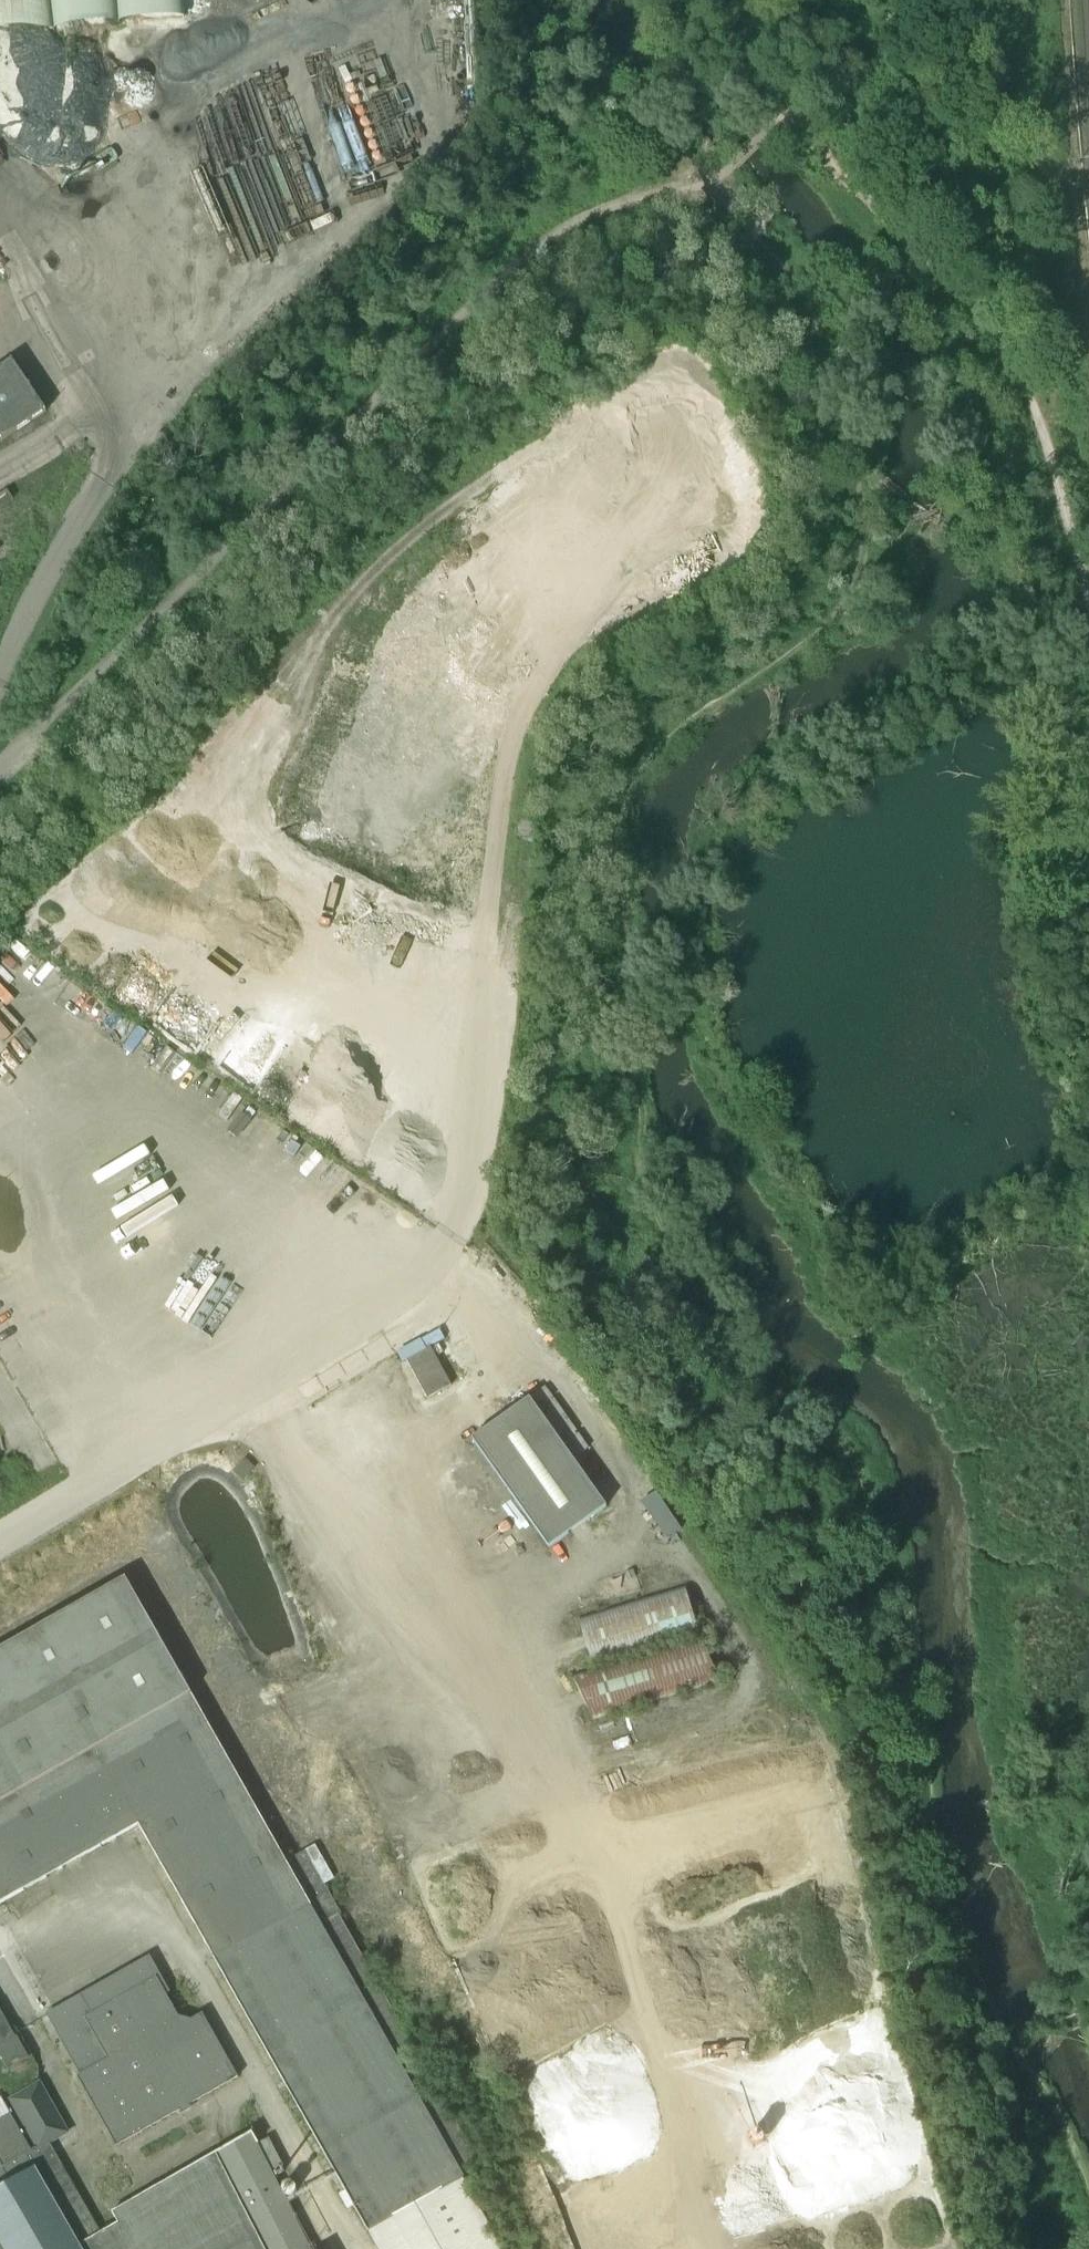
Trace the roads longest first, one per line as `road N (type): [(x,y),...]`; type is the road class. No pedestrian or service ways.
road 1 (track): [(1088,582),(1056,452),(1015,366),(781,118)]
road 2 (unclassified): [(0,1534),(162,1446)]
road 3 (track): [(781,118),(702,50),(687,31),(683,0)]

